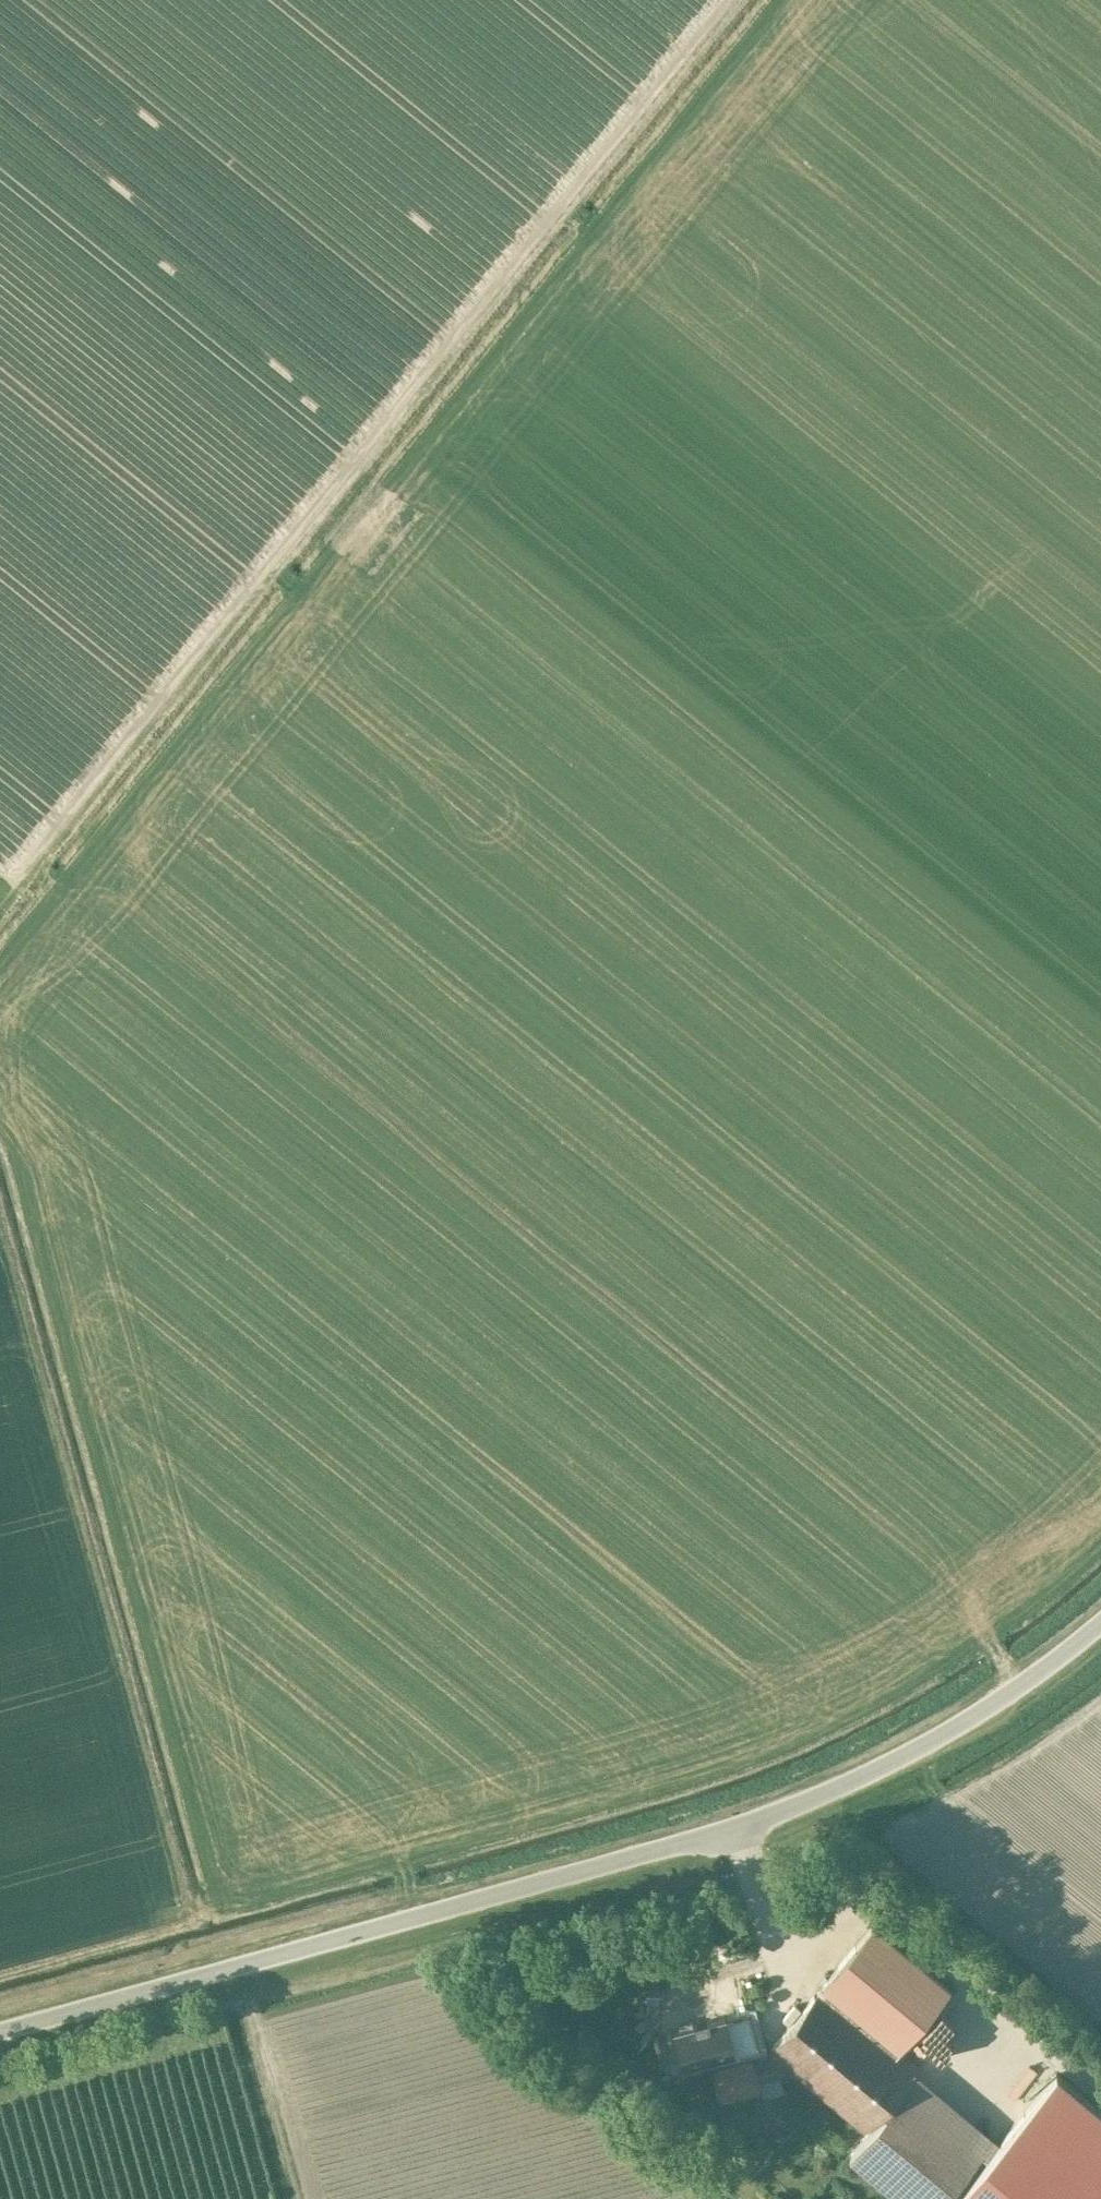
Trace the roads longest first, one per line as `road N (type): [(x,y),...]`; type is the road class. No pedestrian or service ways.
road 1 (unclassified): [(0,2032),(768,1817),(957,1727),(1100,1623)]

